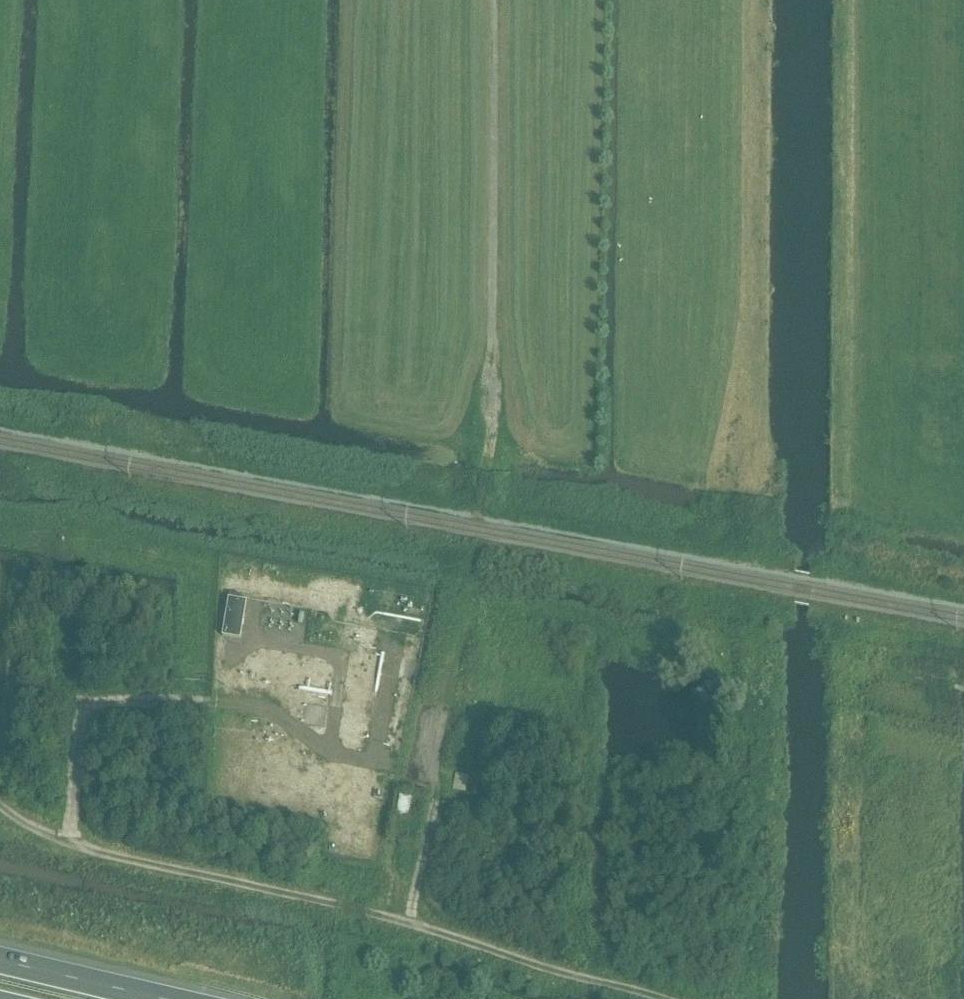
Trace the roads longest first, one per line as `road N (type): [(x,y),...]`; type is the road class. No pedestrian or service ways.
road 1 (track): [(665,998),(342,907),(73,846),(0,805)]
road 2 (track): [(476,522),(490,433),(493,0)]
road 3 (track): [(409,925),(472,539)]
road 4 (track): [(73,846),(79,726),(98,708),(126,700),(210,705)]
road 5 (trunk): [(161,998),(0,962)]

